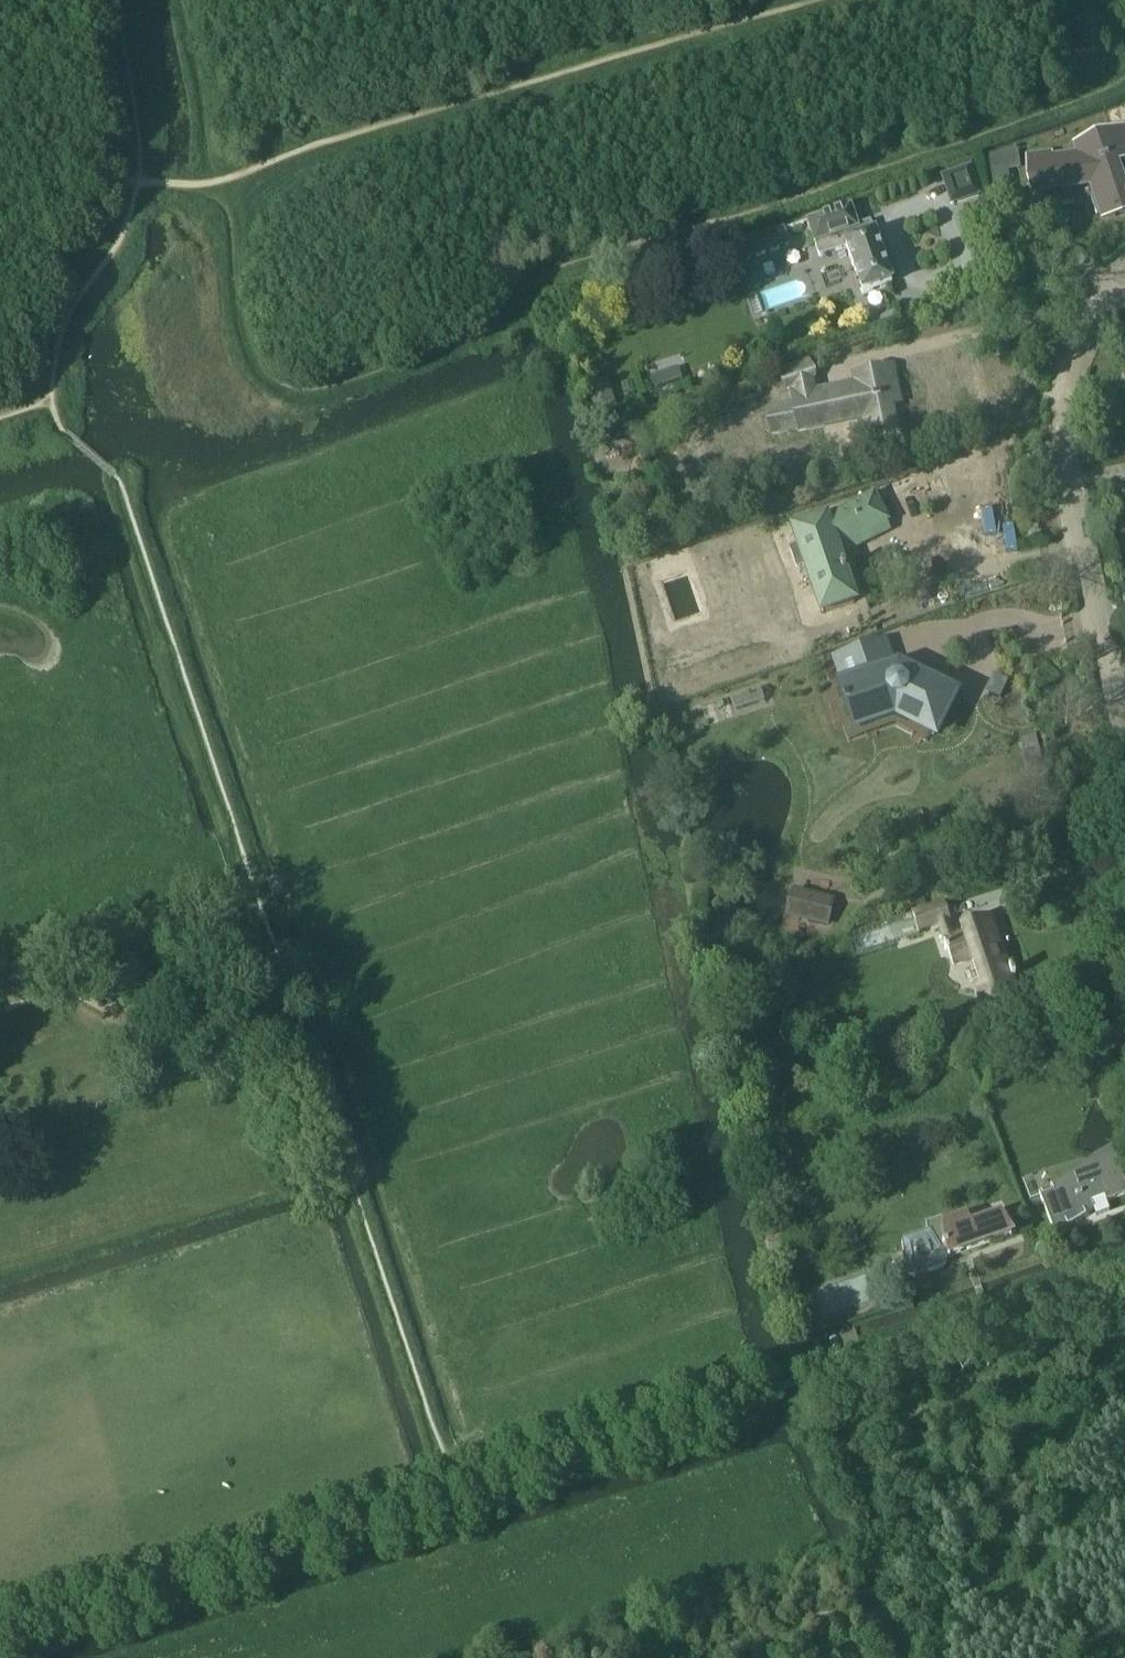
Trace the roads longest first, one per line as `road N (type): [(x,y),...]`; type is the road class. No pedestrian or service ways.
road 1 (unclassified): [(0,1643),(772,1393),(836,1361),(1124,1263)]
road 2 (unclassified): [(1124,772),(1055,434),(1066,364),(1098,305),(1124,277)]

